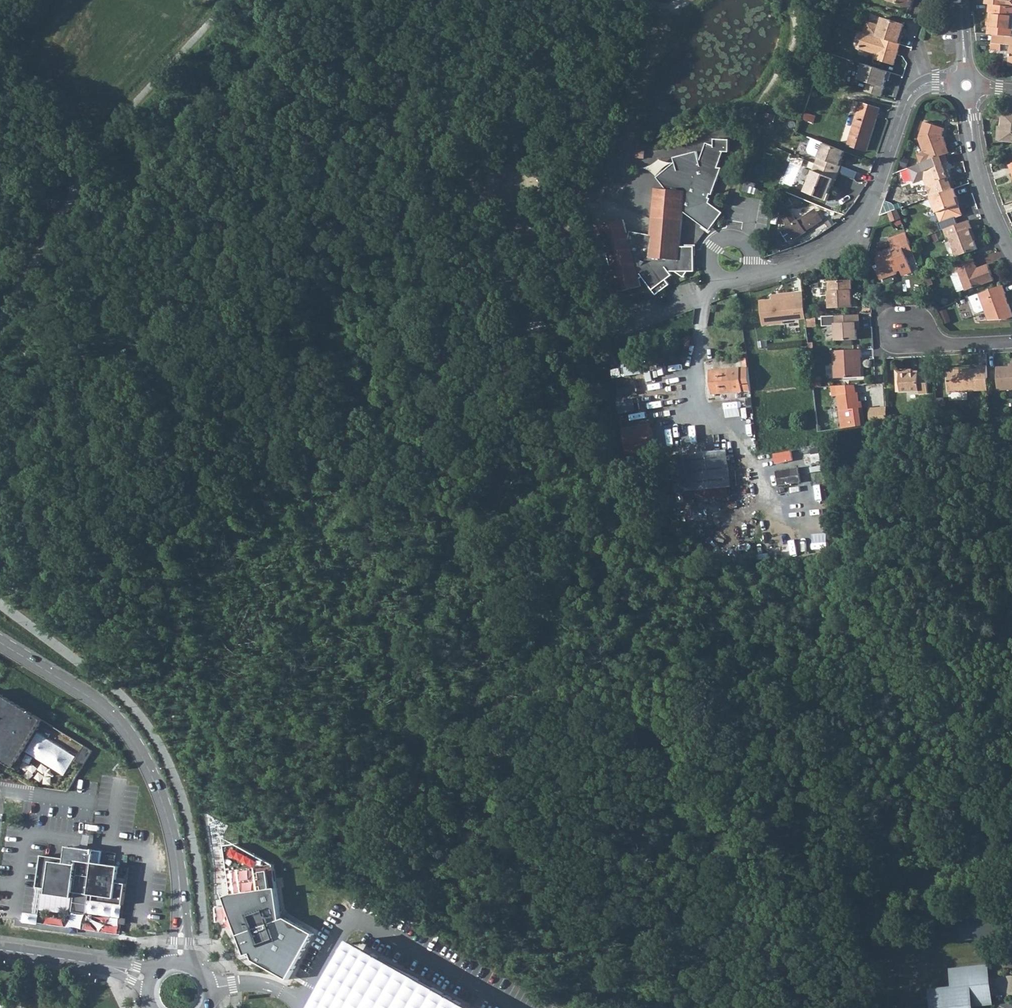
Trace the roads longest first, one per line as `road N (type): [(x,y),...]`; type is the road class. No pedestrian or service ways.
road 1 (residential): [(626,327),(844,241),(880,182),(907,96),(921,84),(968,87)]
road 2 (unclassified): [(180,962),(174,834),(139,753),(106,710),(0,639)]
road 3 (residential): [(968,87),(982,176),(1011,249)]
road 4 (tertiary): [(0,949),(151,979)]

